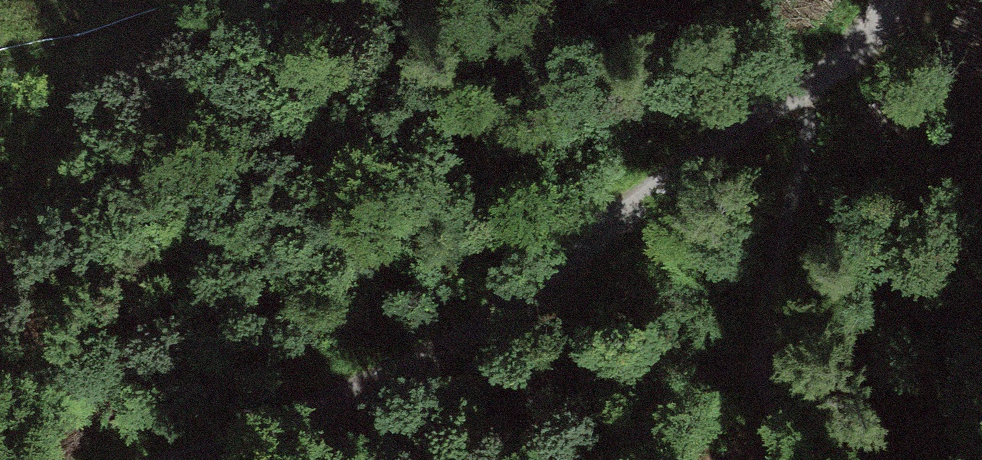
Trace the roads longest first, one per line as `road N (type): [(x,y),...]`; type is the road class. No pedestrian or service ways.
road 1 (track): [(891,0),(812,79),(592,230),(437,358),(169,459)]
road 2 (track): [(812,79),(771,319),(790,459)]
road 3 (track): [(0,206),(112,69)]

